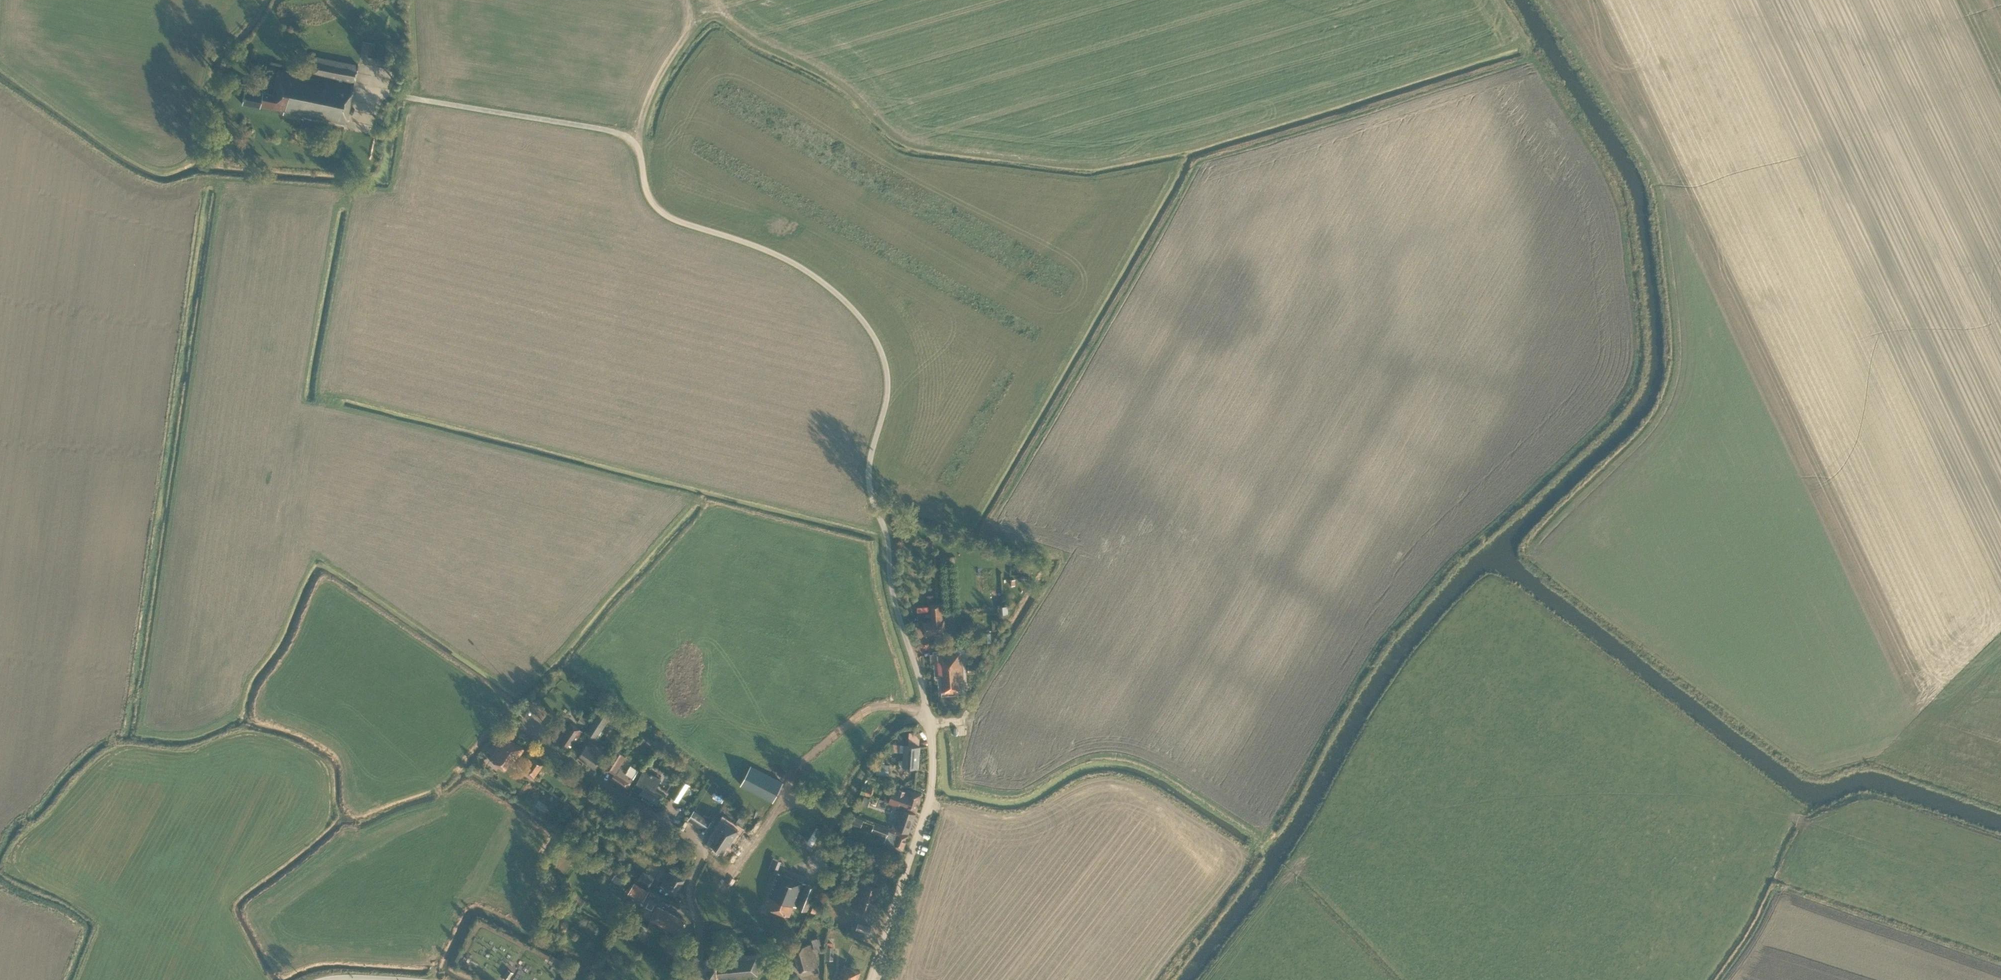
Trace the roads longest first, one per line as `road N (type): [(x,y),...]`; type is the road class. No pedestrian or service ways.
road 1 (unclassified): [(871,979),(934,779),(924,693),(870,486),(888,385),(875,335),(798,265),(660,210),(646,187),(639,147),(622,132),(394,93)]
road 2 (residential): [(703,979),(690,895),(705,850),(515,722)]

